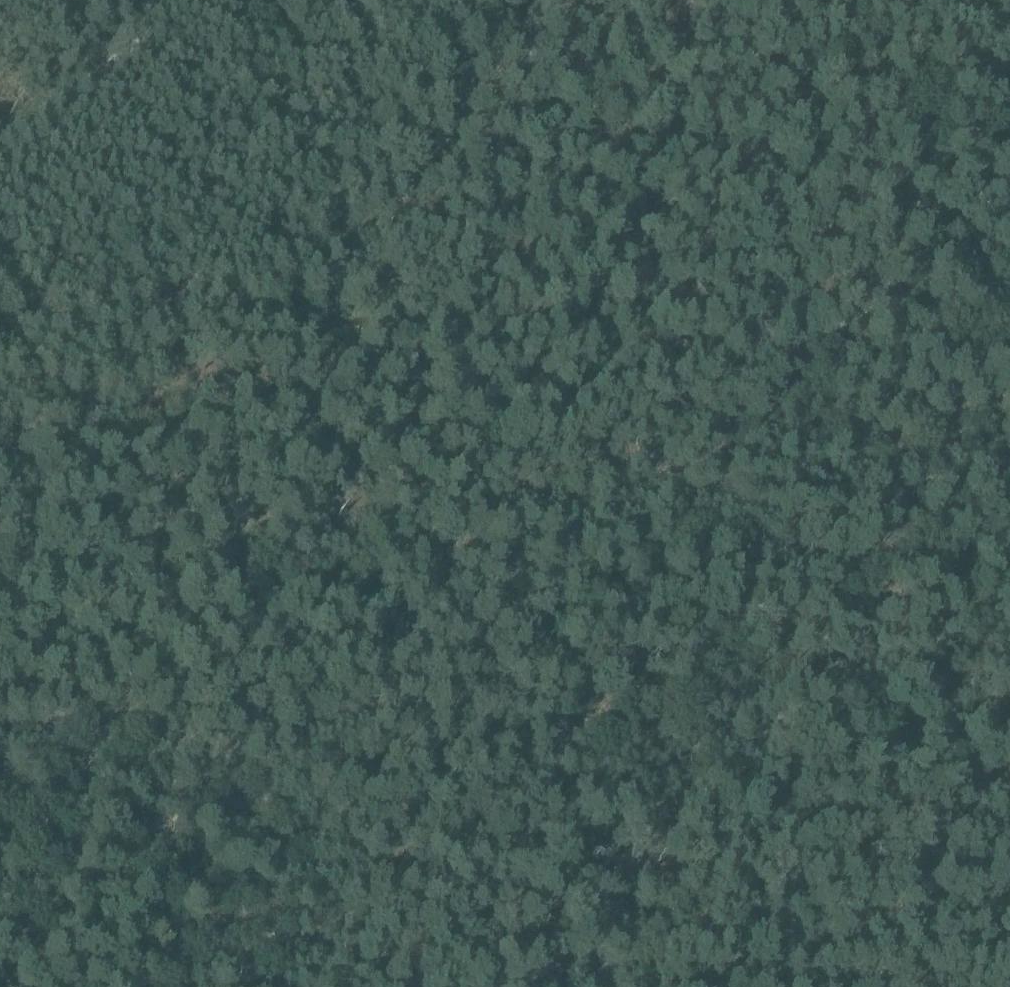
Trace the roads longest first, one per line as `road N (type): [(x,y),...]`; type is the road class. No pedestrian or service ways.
road 1 (track): [(0,159),(189,0)]

